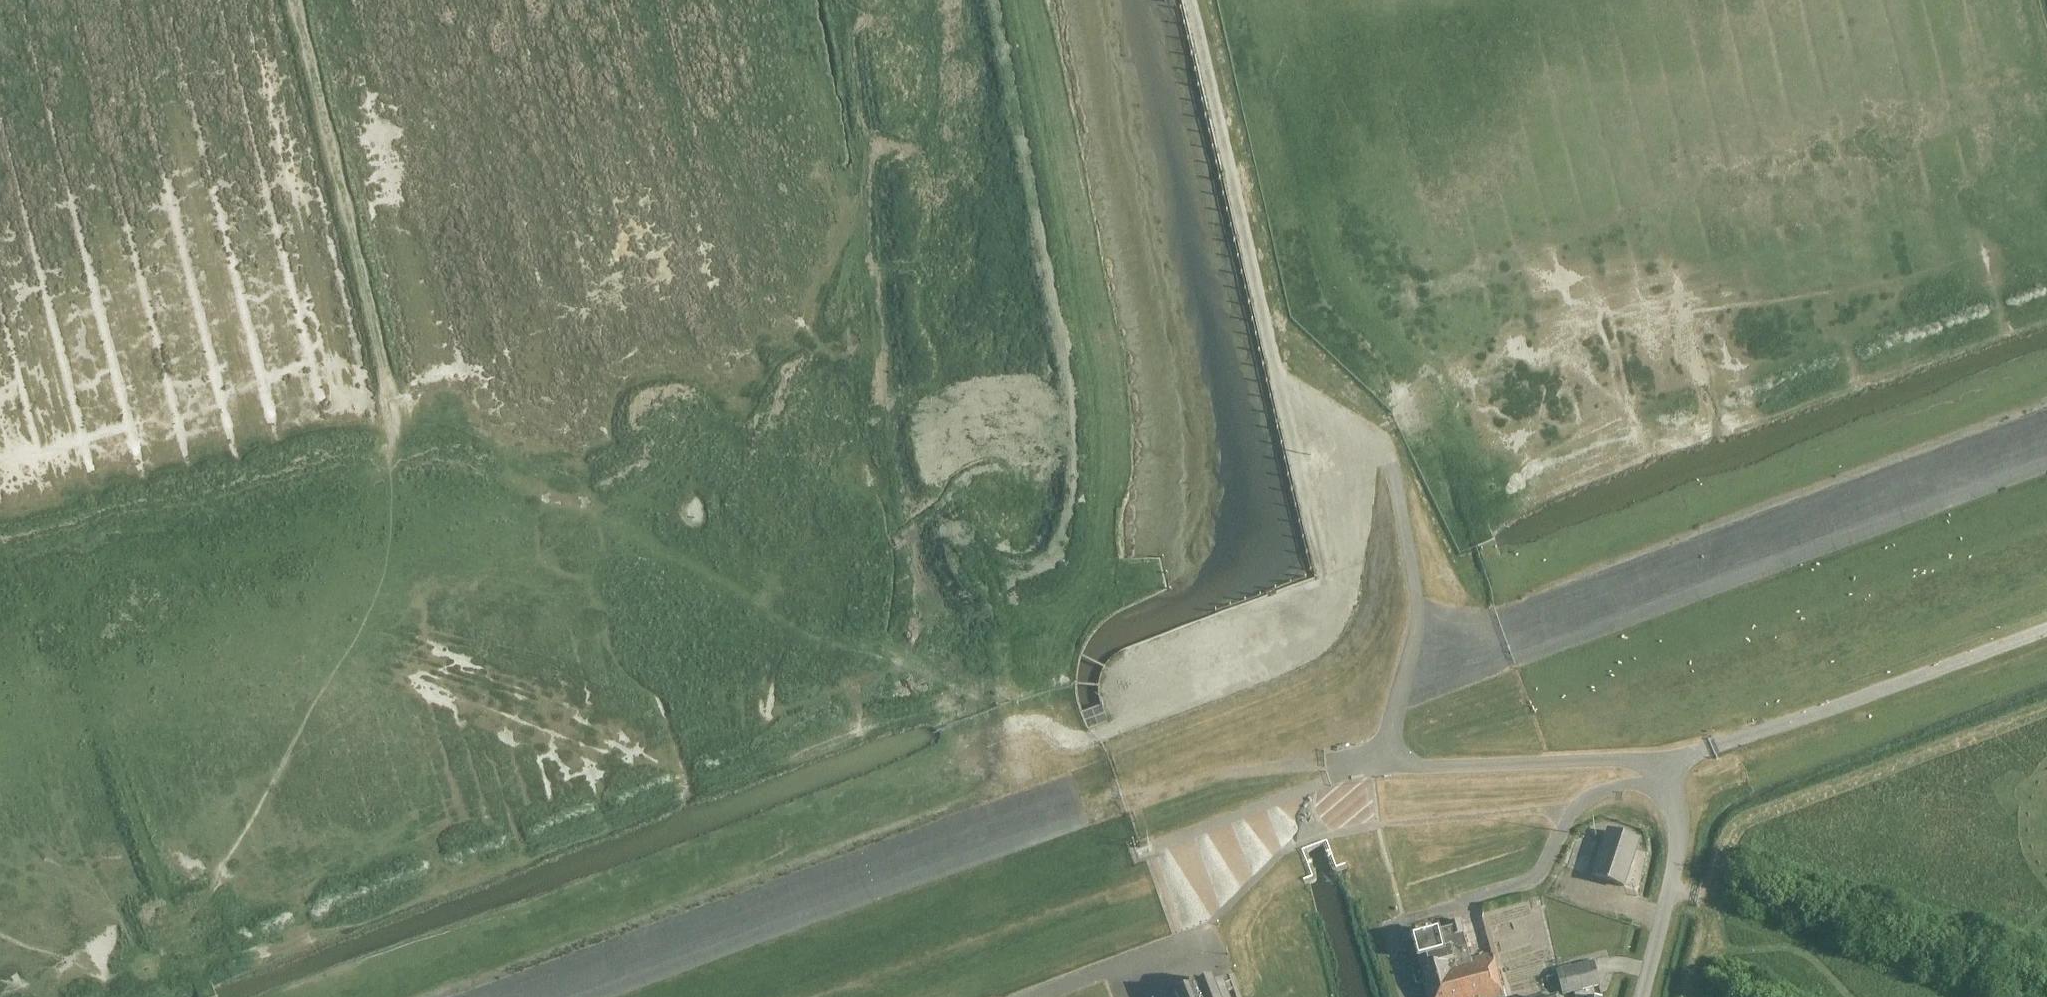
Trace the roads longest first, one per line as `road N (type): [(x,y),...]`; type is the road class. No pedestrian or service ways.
road 1 (track): [(591,996),(1089,816)]

